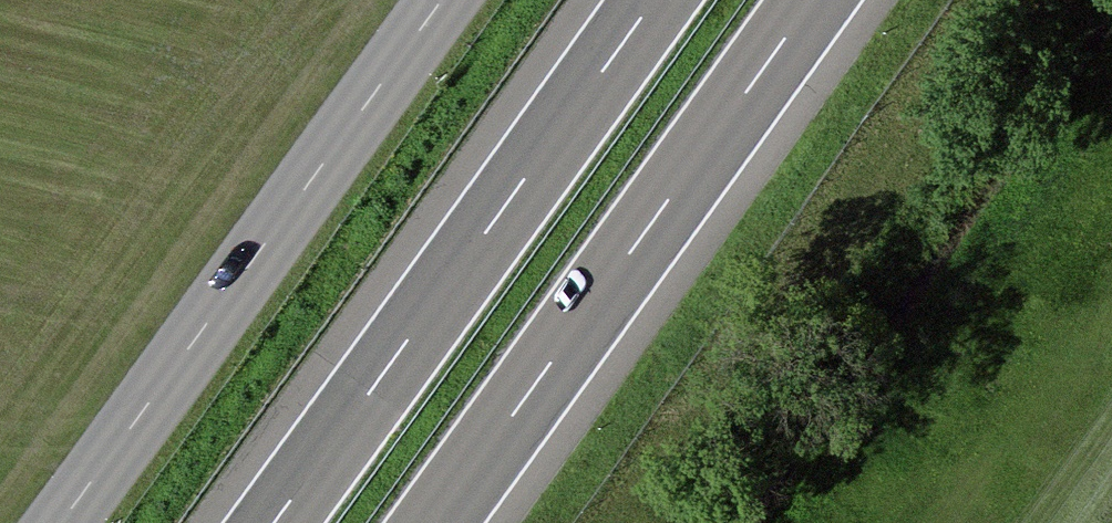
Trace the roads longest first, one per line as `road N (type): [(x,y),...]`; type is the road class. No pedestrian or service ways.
road 1 (tertiary): [(56,522),(435,0)]
road 2 (motorway): [(653,0),(275,522)]
road 3 (motorway): [(434,522),(809,0)]

